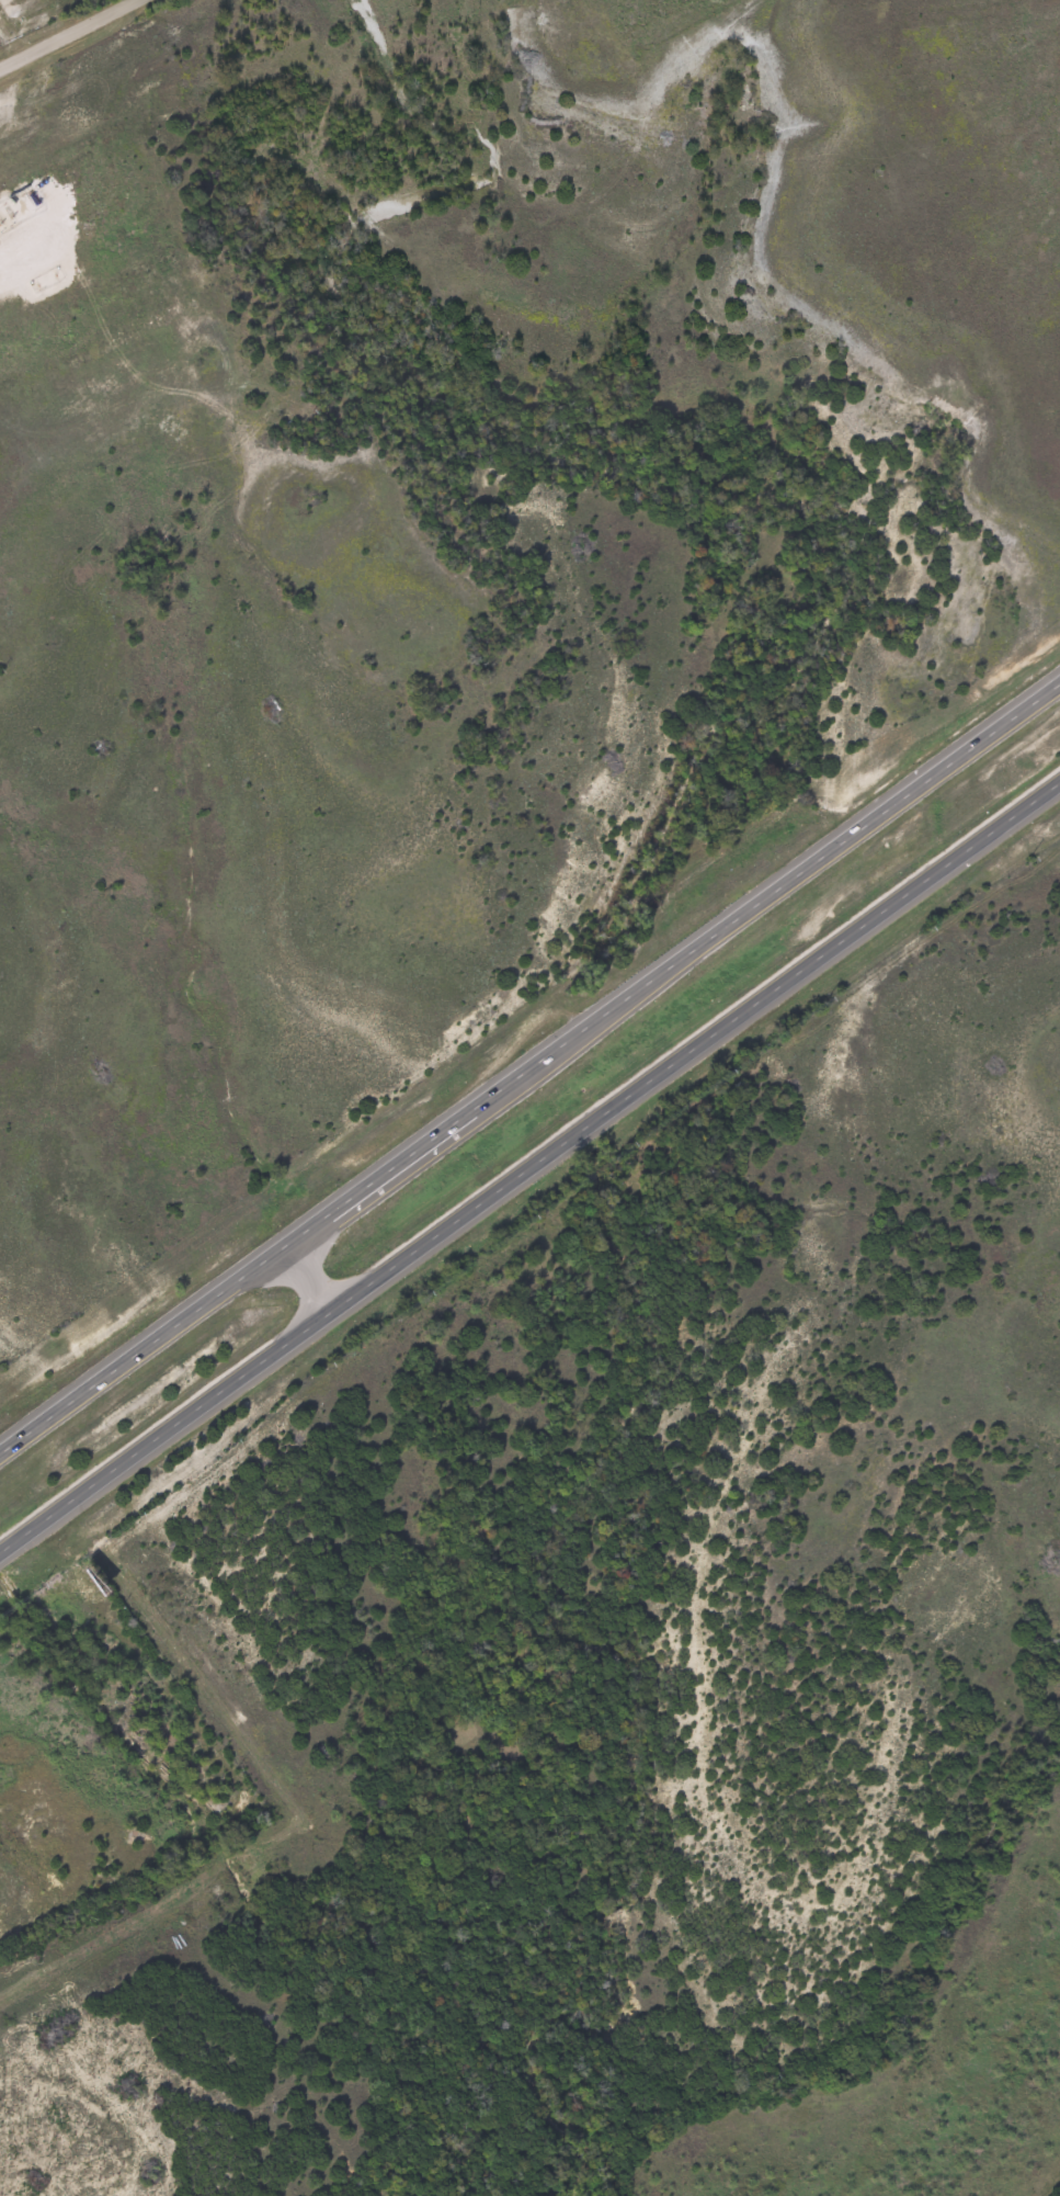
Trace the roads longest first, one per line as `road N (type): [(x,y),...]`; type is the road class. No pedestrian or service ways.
road 1 (trunk): [(0,1555),(1059,783)]
road 2 (trunk): [(1059,681),(0,1452)]
road 3 (residential): [(0,66),(132,0)]

